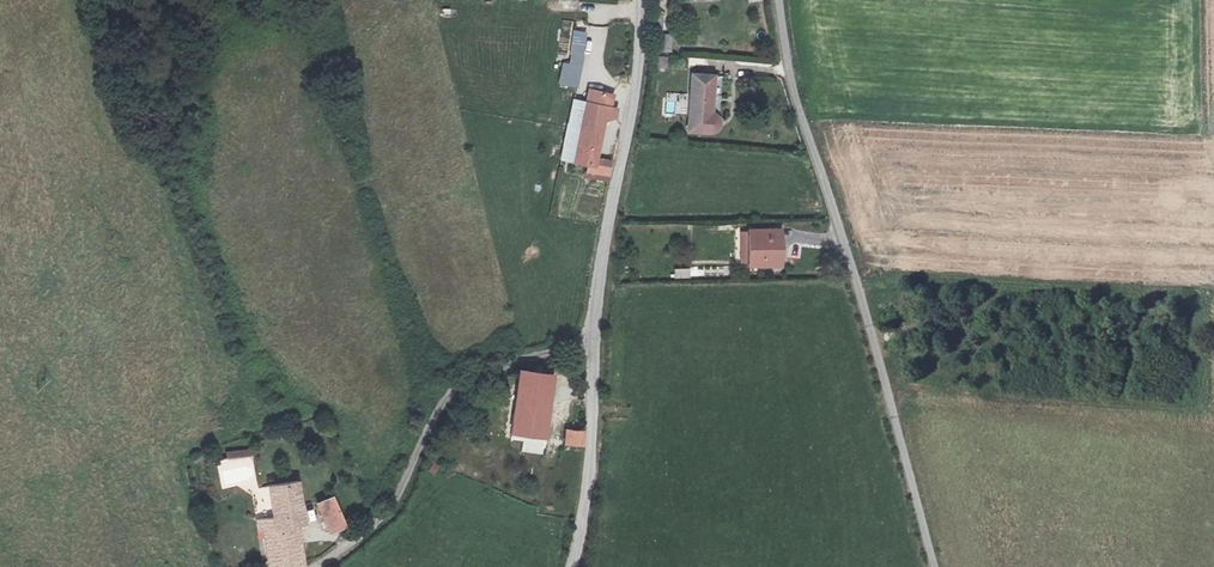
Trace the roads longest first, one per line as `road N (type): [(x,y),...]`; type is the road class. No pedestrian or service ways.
road 1 (unclassified): [(781,0),(935,566)]
road 2 (unclassified): [(321,566),(397,504),(456,380),(581,352)]
road 3 (unclassified): [(581,352),(640,0)]
road 4 (unclassified): [(570,566),(586,509),(581,352)]

